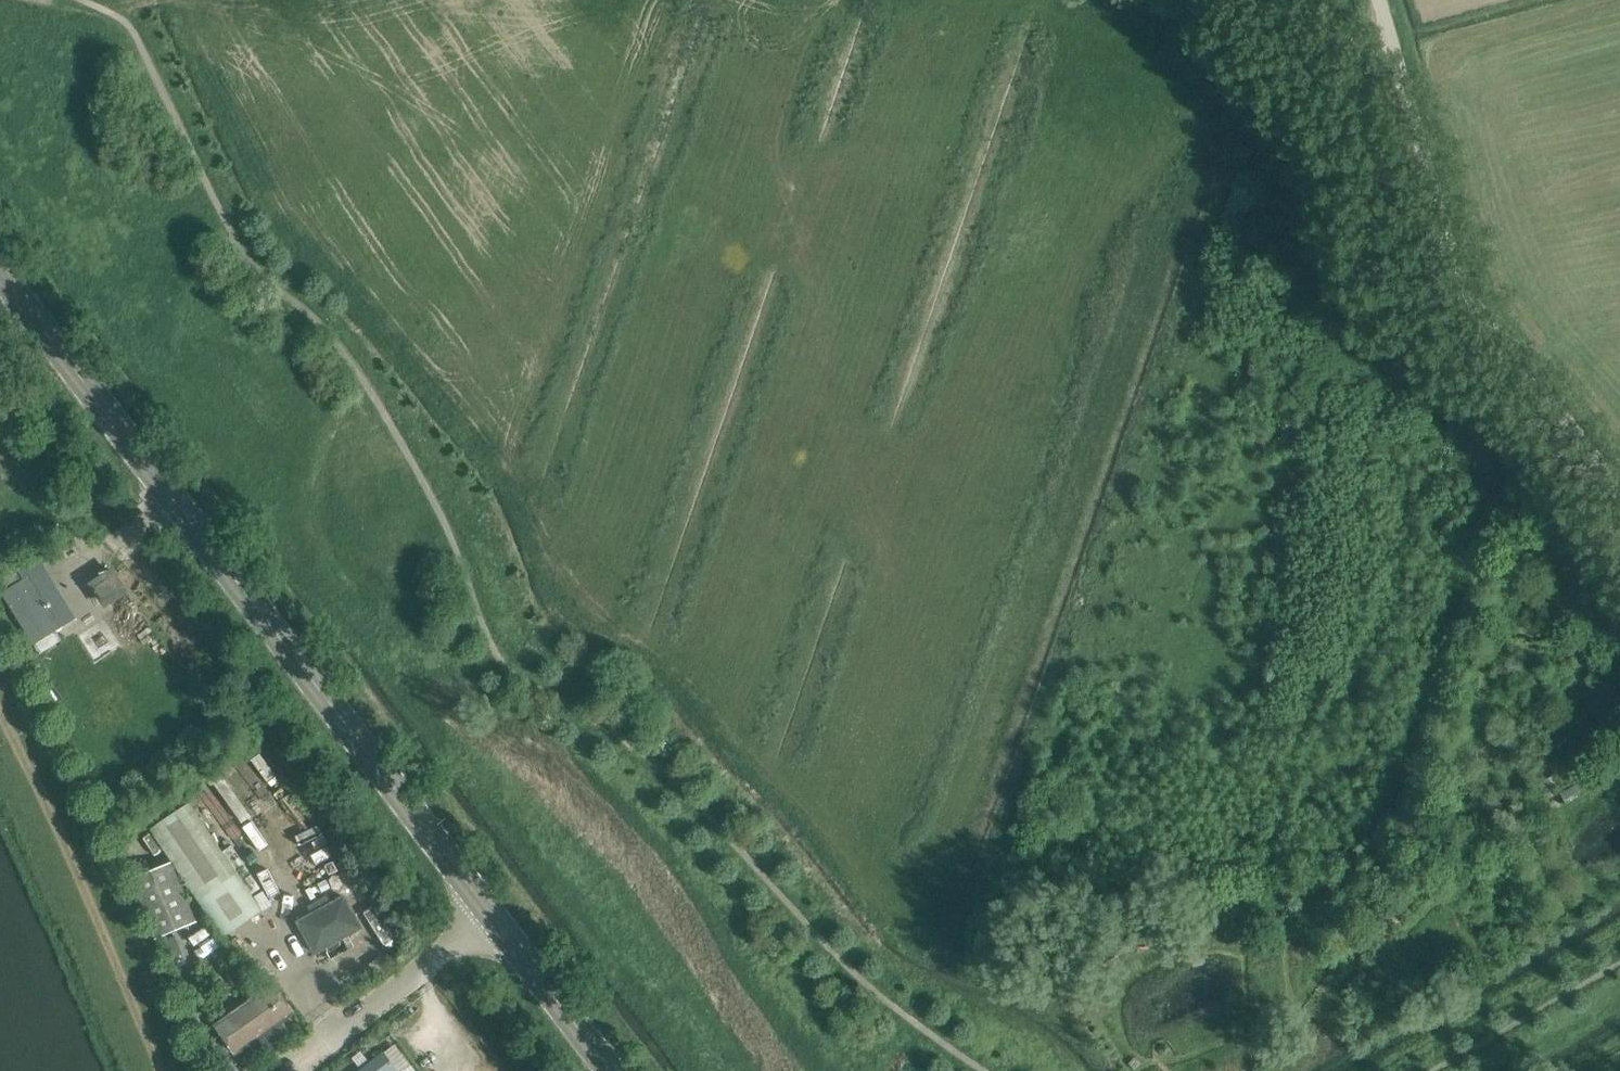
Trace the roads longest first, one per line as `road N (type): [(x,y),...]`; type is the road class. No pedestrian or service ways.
road 1 (secondary): [(490,916),(0,272)]
road 2 (unclassified): [(1619,455),(1581,402),(1504,329),(1477,280),(1379,0)]
road 3 (residential): [(332,1032),(490,916)]
road 4 (secondary): [(609,1070),(490,916)]

